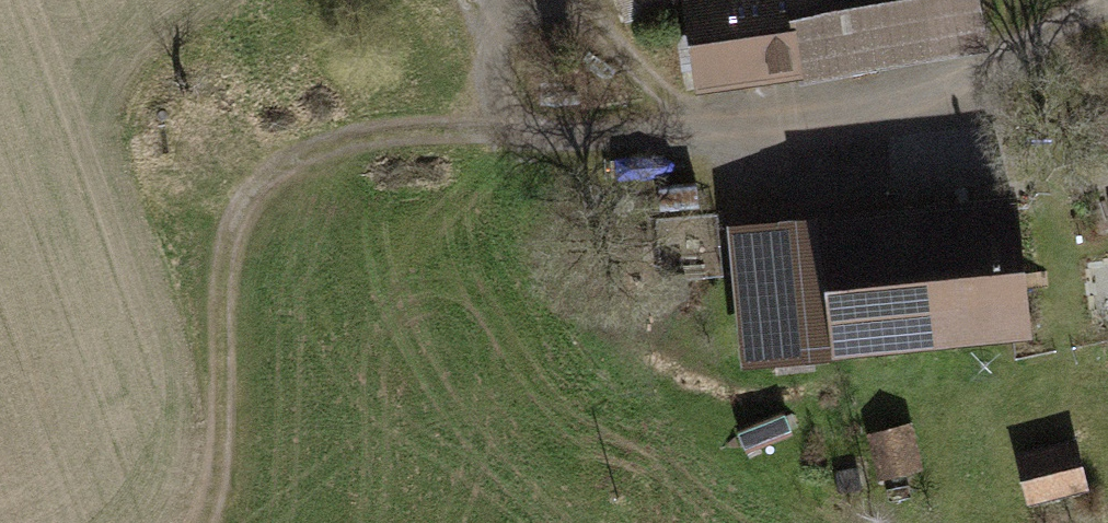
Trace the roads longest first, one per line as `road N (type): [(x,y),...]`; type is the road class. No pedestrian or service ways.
road 1 (track): [(704,130),(396,134),(331,146),(270,177),(237,219),(226,254),(216,473),(205,522)]
road 2 (track): [(1107,9),(896,102),(792,125),(704,130)]
road 3 (track): [(492,131),(492,72),(505,35),(558,16),(602,29),(704,130)]

